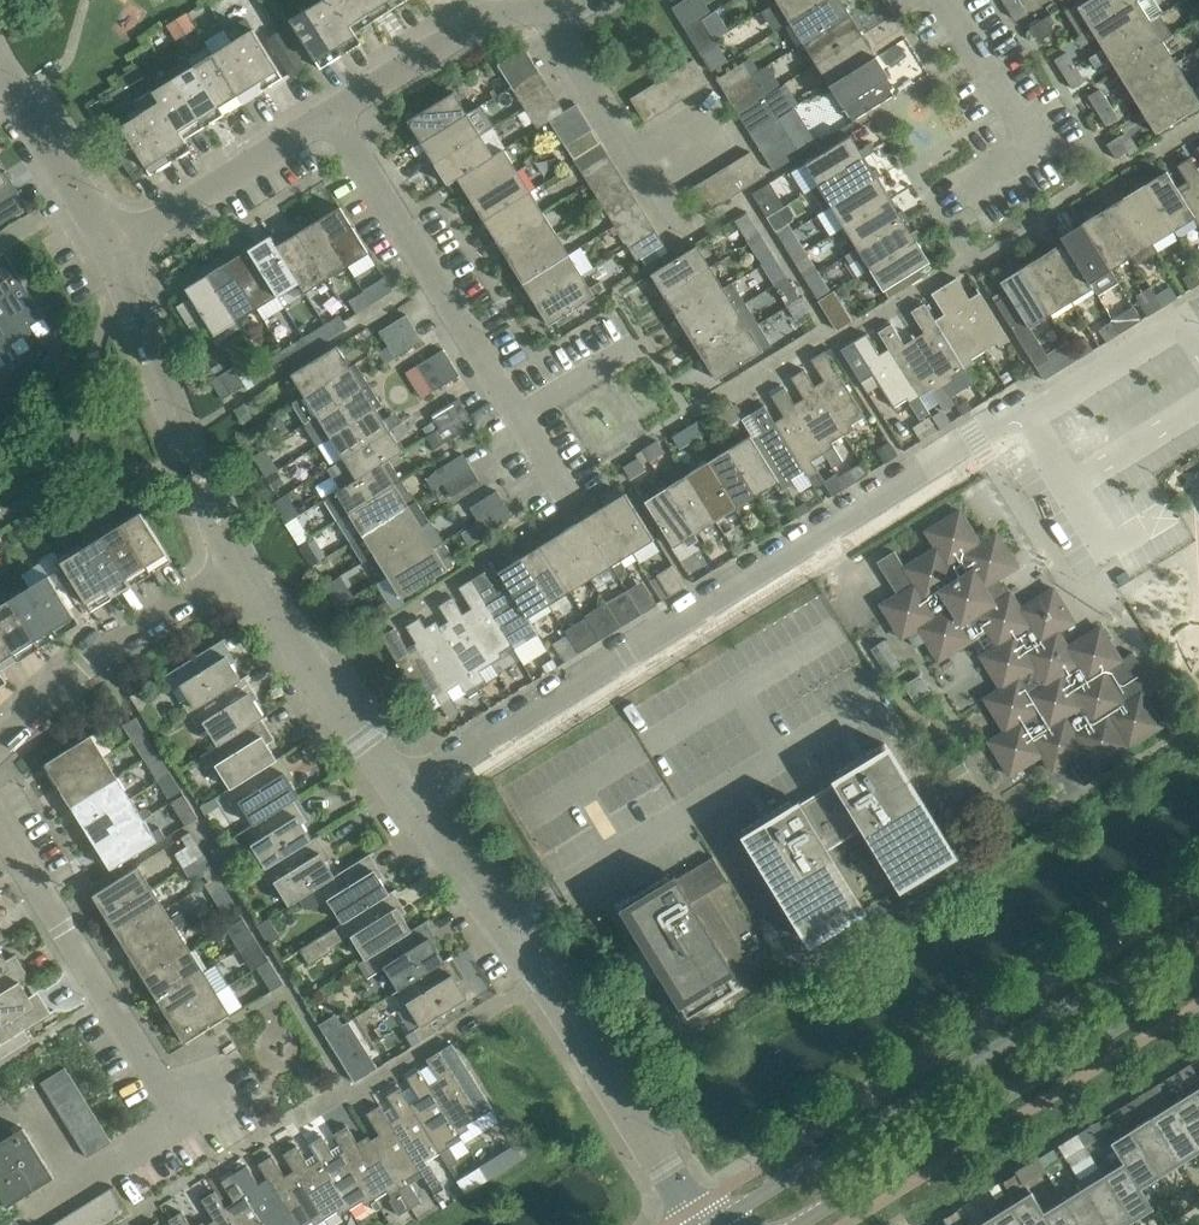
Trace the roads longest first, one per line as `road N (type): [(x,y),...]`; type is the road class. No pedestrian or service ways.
road 1 (residential): [(405,787),(1198,305)]
road 2 (tertiary): [(1198,923),(715,1224)]
road 3 (residential): [(702,1224),(542,976),(405,787)]
road 4 (tertiary): [(799,1224),(1198,976)]
road 5 (residential): [(0,825),(185,1121),(245,1085)]
road 6 (residential): [(329,107),(521,417)]
road 7 (residential): [(237,568),(111,247)]
road 8 (residential): [(237,568),(102,649),(0,742)]
road 9 (residential): [(329,107),(478,18),(586,0)]
road 10 (residential): [(405,787),(237,568)]
road 11 (residential): [(111,247),(329,107)]
road 12 (residential): [(946,0),(1034,141),(960,187)]
road 13 (residential): [(111,247),(0,73)]
road 14 (residential): [(521,417),(631,349)]

